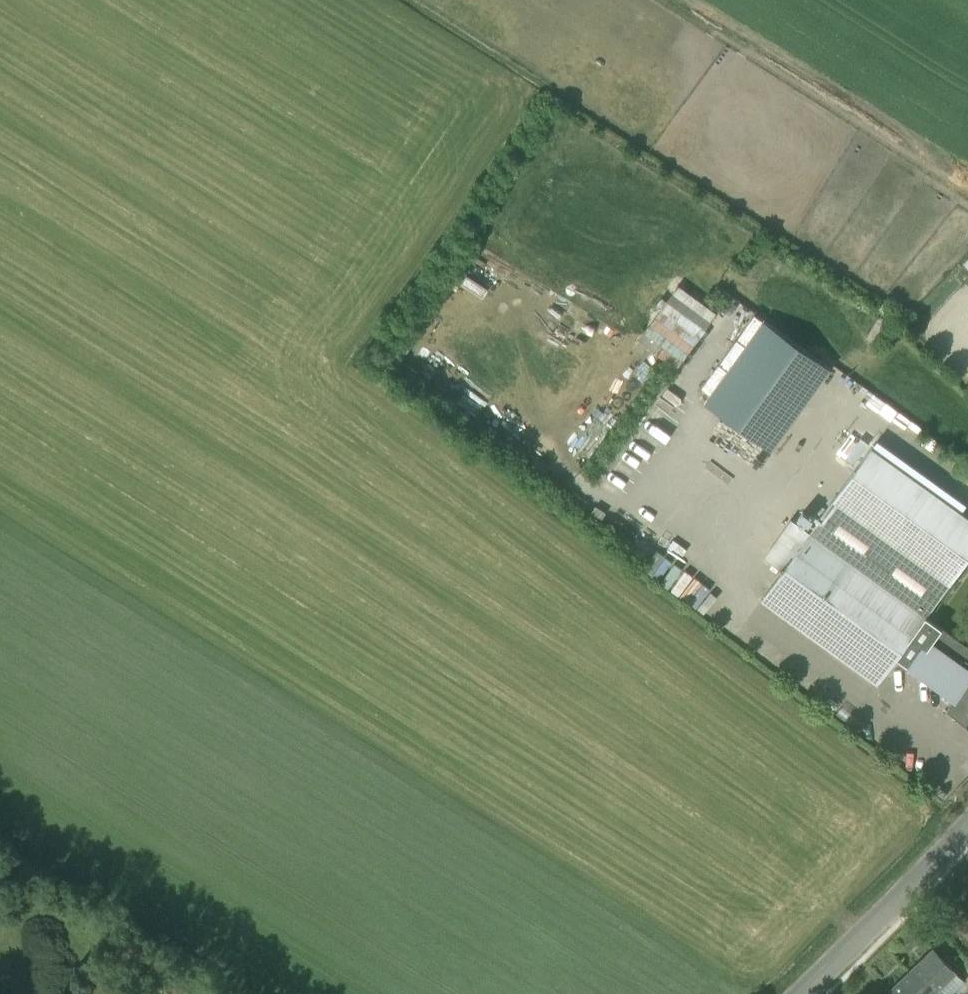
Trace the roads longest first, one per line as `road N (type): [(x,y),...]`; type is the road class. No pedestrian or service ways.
road 1 (secondary): [(803,993),(967,824)]

